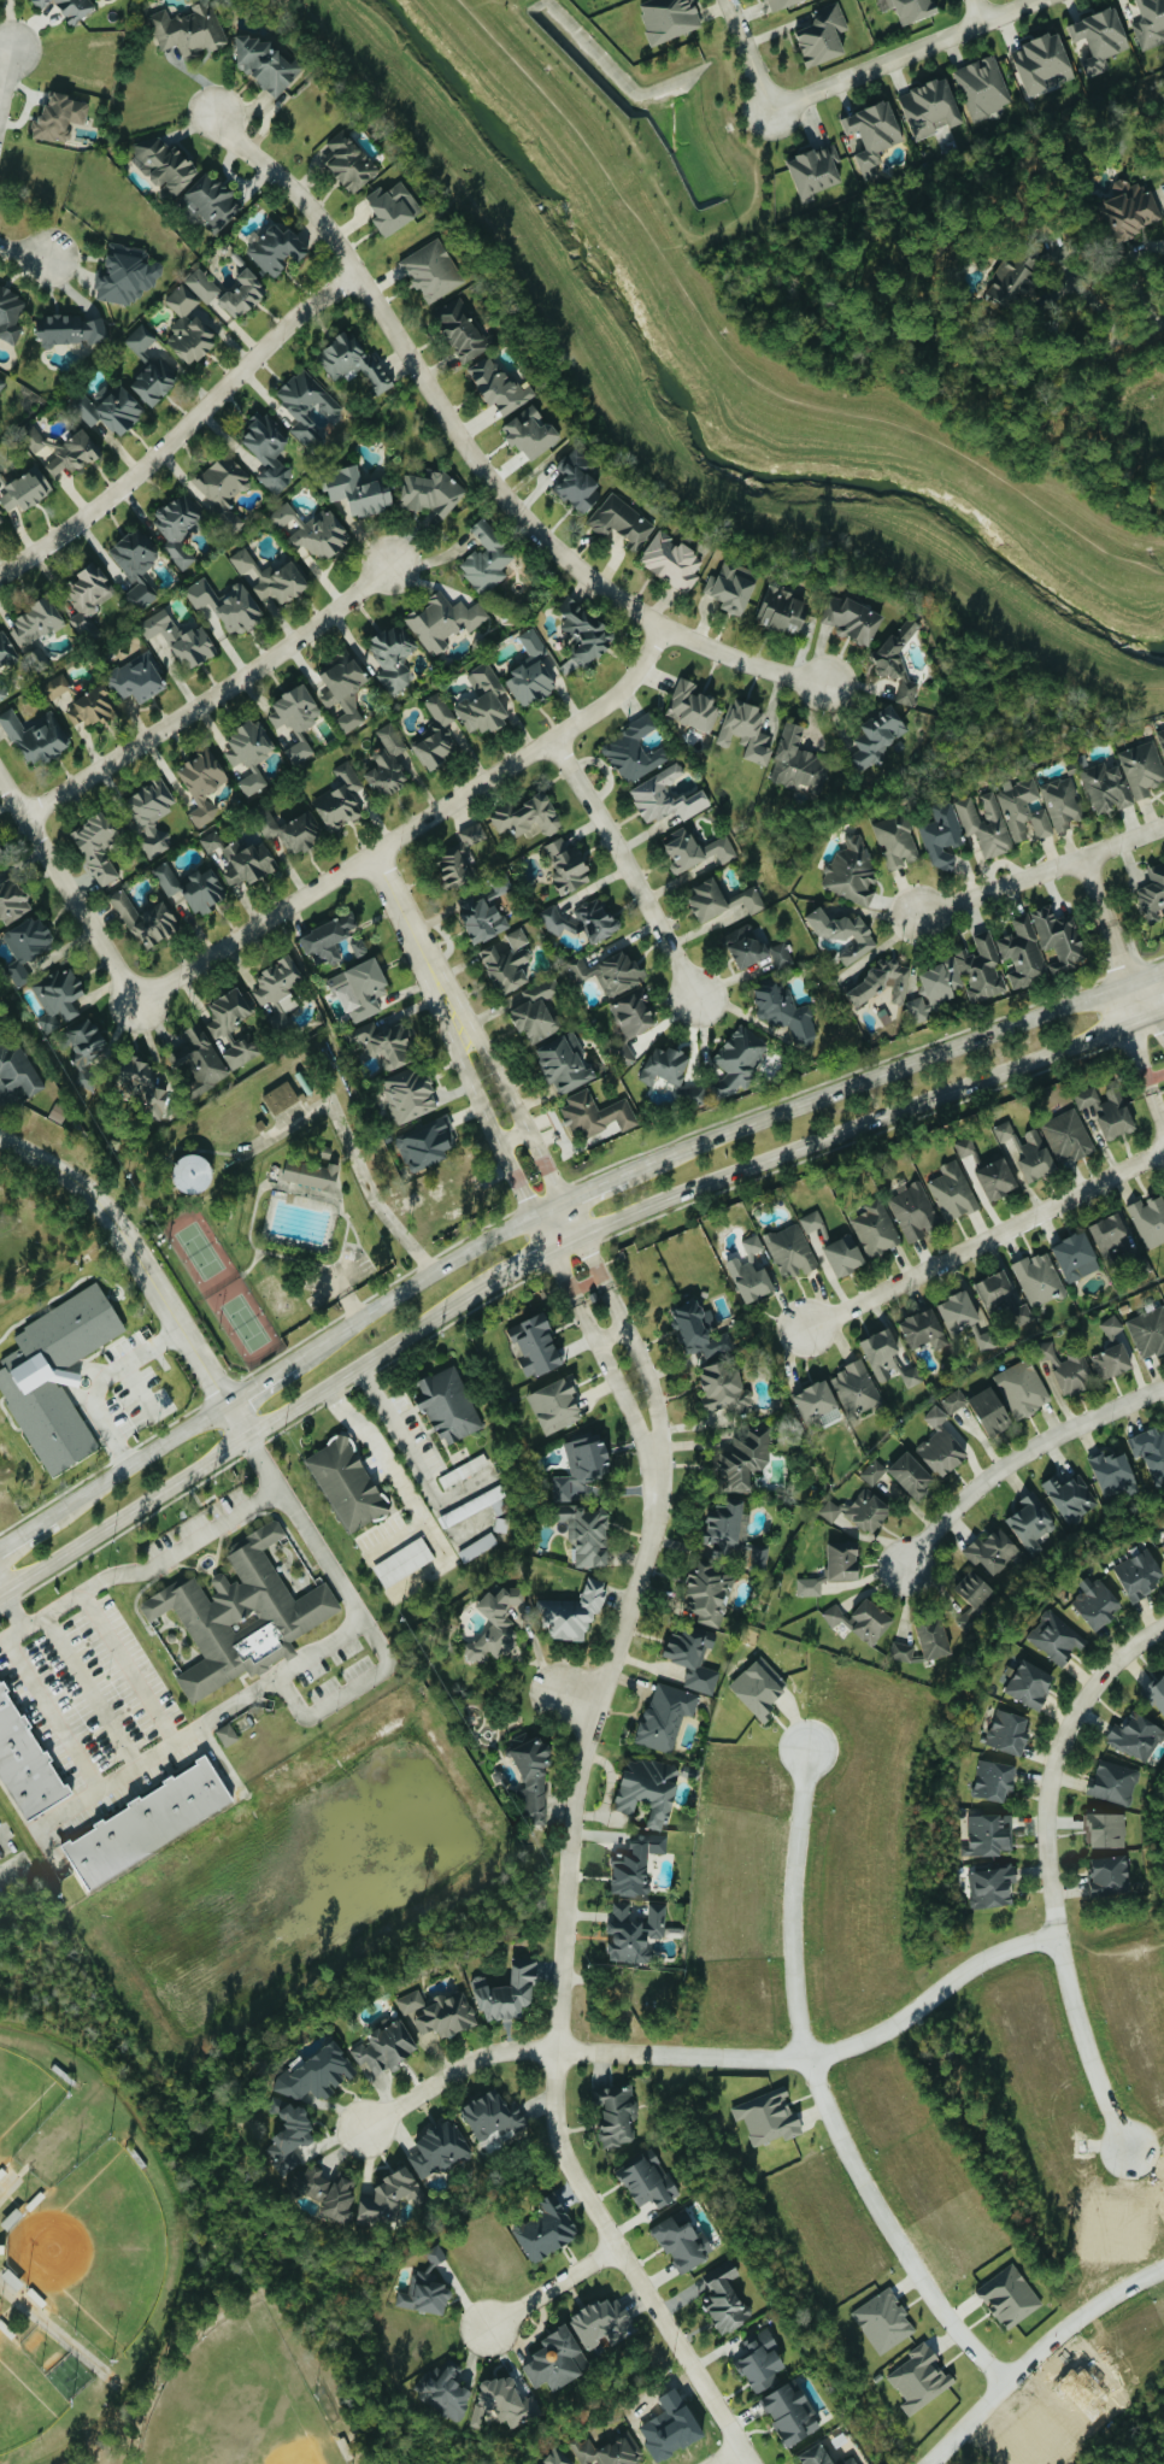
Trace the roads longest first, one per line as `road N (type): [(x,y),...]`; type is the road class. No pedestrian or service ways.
road 1 (residential): [(653,1448),(651,1537),(572,1796),(557,2128),(569,2171),(751,2463)]
road 2 (residential): [(214,113),(314,213),(474,461),(557,552),(663,630),(828,687)]
road 3 (residential): [(364,2127),(458,2068),(504,2051),(771,2058),(831,2051),(887,2029),(995,1953),(1058,1936)]
road 4 (residential): [(1007,2382),(962,2337),(898,2244),(847,2159),(806,2056),(792,1942),(806,1754)]
road 5 (secondary): [(581,1236),(1142,1018)]
road 6 (residential): [(1129,2150),(1071,1995),(1054,1922),(1045,1805),(1060,1730),(1098,1676),(1163,1625)]
road 7 (secondary): [(0,1596),(489,1286)]
road 8 (secondary): [(1131,987),(624,1177)]
road 9 (residential): [(137,1001),(549,737)]
road 10 (residential): [(0,572),(129,478),(292,325),(358,278)]
road 11 (residential): [(25,816),(268,659),(389,566)]
road 12 (residential): [(807,1330),(1163,1148)]
road 13 (residential): [(0,1137),(88,1189),(247,1435)]
road 14 (residential): [(1163,1391),(1011,1459),(934,1528),(905,1568)]
road 15 (residential): [(928,2463),(1045,2345),(1163,2269)]
road 16 (residential): [(696,999),(549,737)]
road 17 (residential): [(770,108),(1035,0)]
road 18 (residential): [(600,1275),(484,1051),(460,1030)]
road 19 (residential): [(0,777),(137,1001)]
road 20 (residential): [(1163,824),(918,911)]
road 21 (secondary): [(229,1400),(52,1515)]
road 22 (residential): [(460,1030),(459,1063),(534,1218)]
road 23 (residential): [(371,853),(460,1030)]
road 24 (residential): [(653,1448),(642,1362),(600,1275)]
road 25 (residential): [(570,1289),(653,1448)]
road 26 (secondary): [(430,1272),(288,1363)]
road 27 (residential): [(549,737),(604,702),(663,630)]
road 28 (residential): [(616,2250),(488,2331)]

